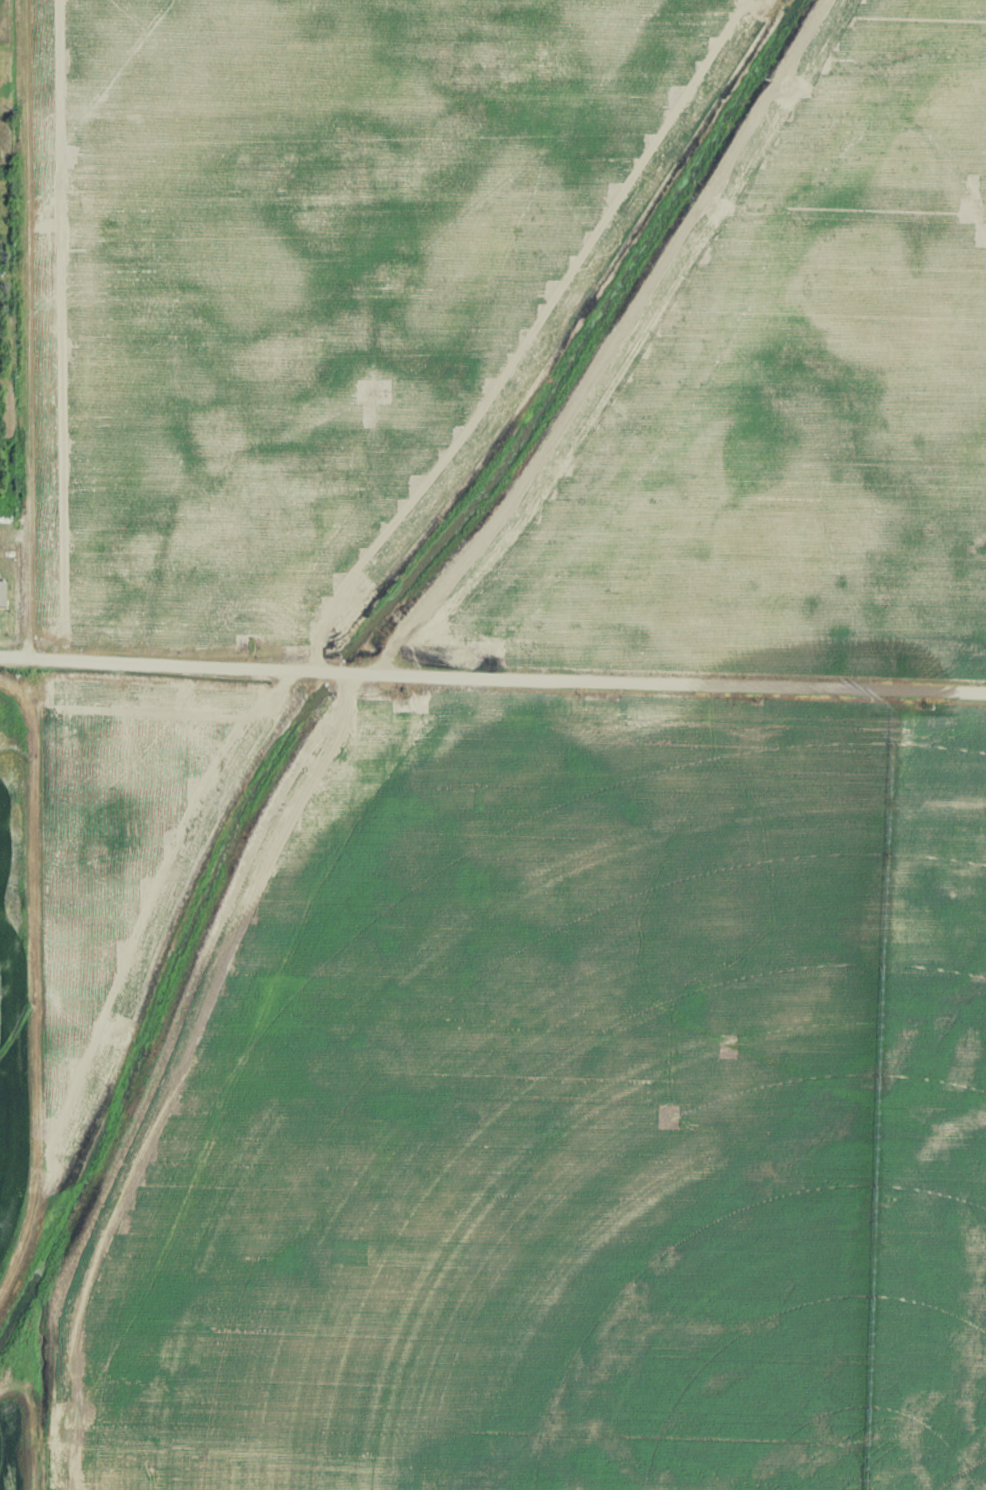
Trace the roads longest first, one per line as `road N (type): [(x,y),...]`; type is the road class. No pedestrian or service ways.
road 1 (tertiary): [(985,704),(0,653)]

